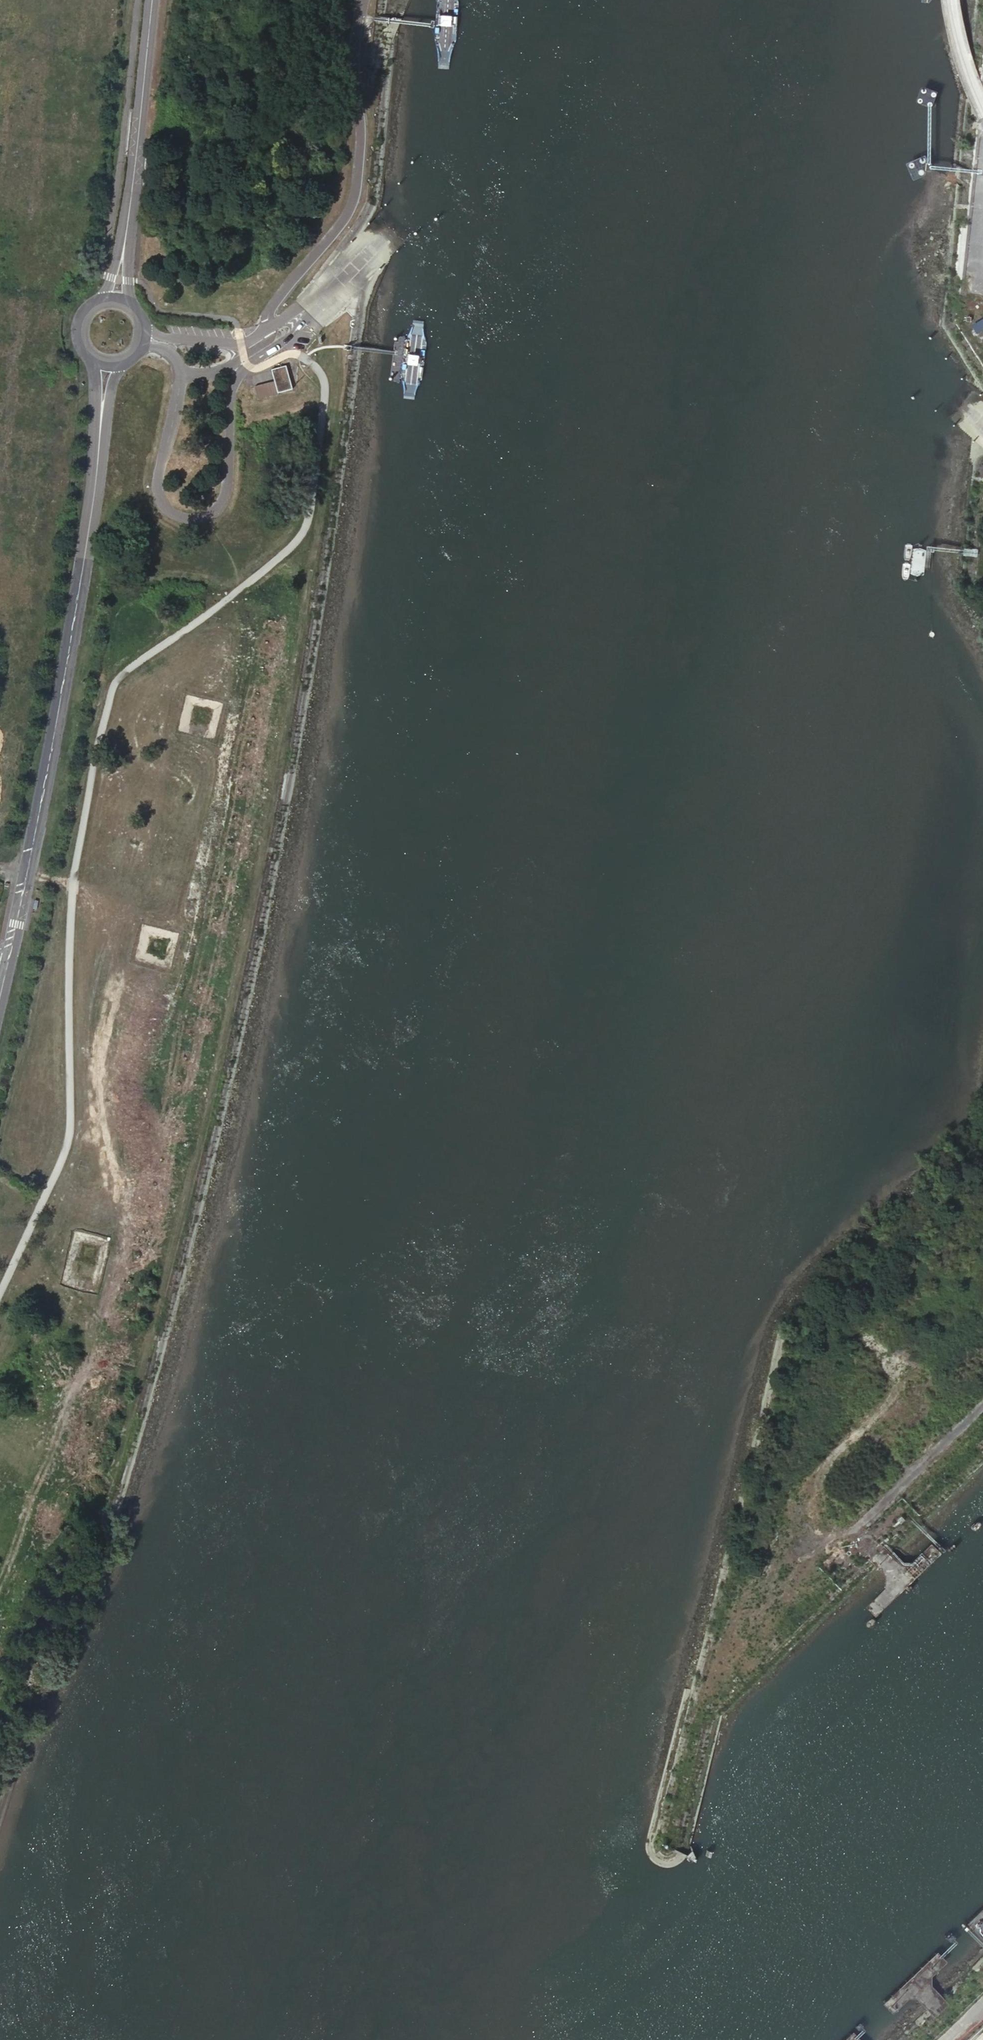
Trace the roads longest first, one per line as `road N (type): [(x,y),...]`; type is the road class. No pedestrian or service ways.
road 1 (secondary): [(102,364),(94,467),(9,956)]
road 2 (tertiary): [(180,369),(155,489),(159,504),(190,521),(221,497),(227,392),(242,352)]
road 3 (secondary): [(150,0),(118,297)]
road 4 (tertiary): [(242,352),(305,308),(390,223)]
road 5 (track): [(863,1522),(982,1407)]

